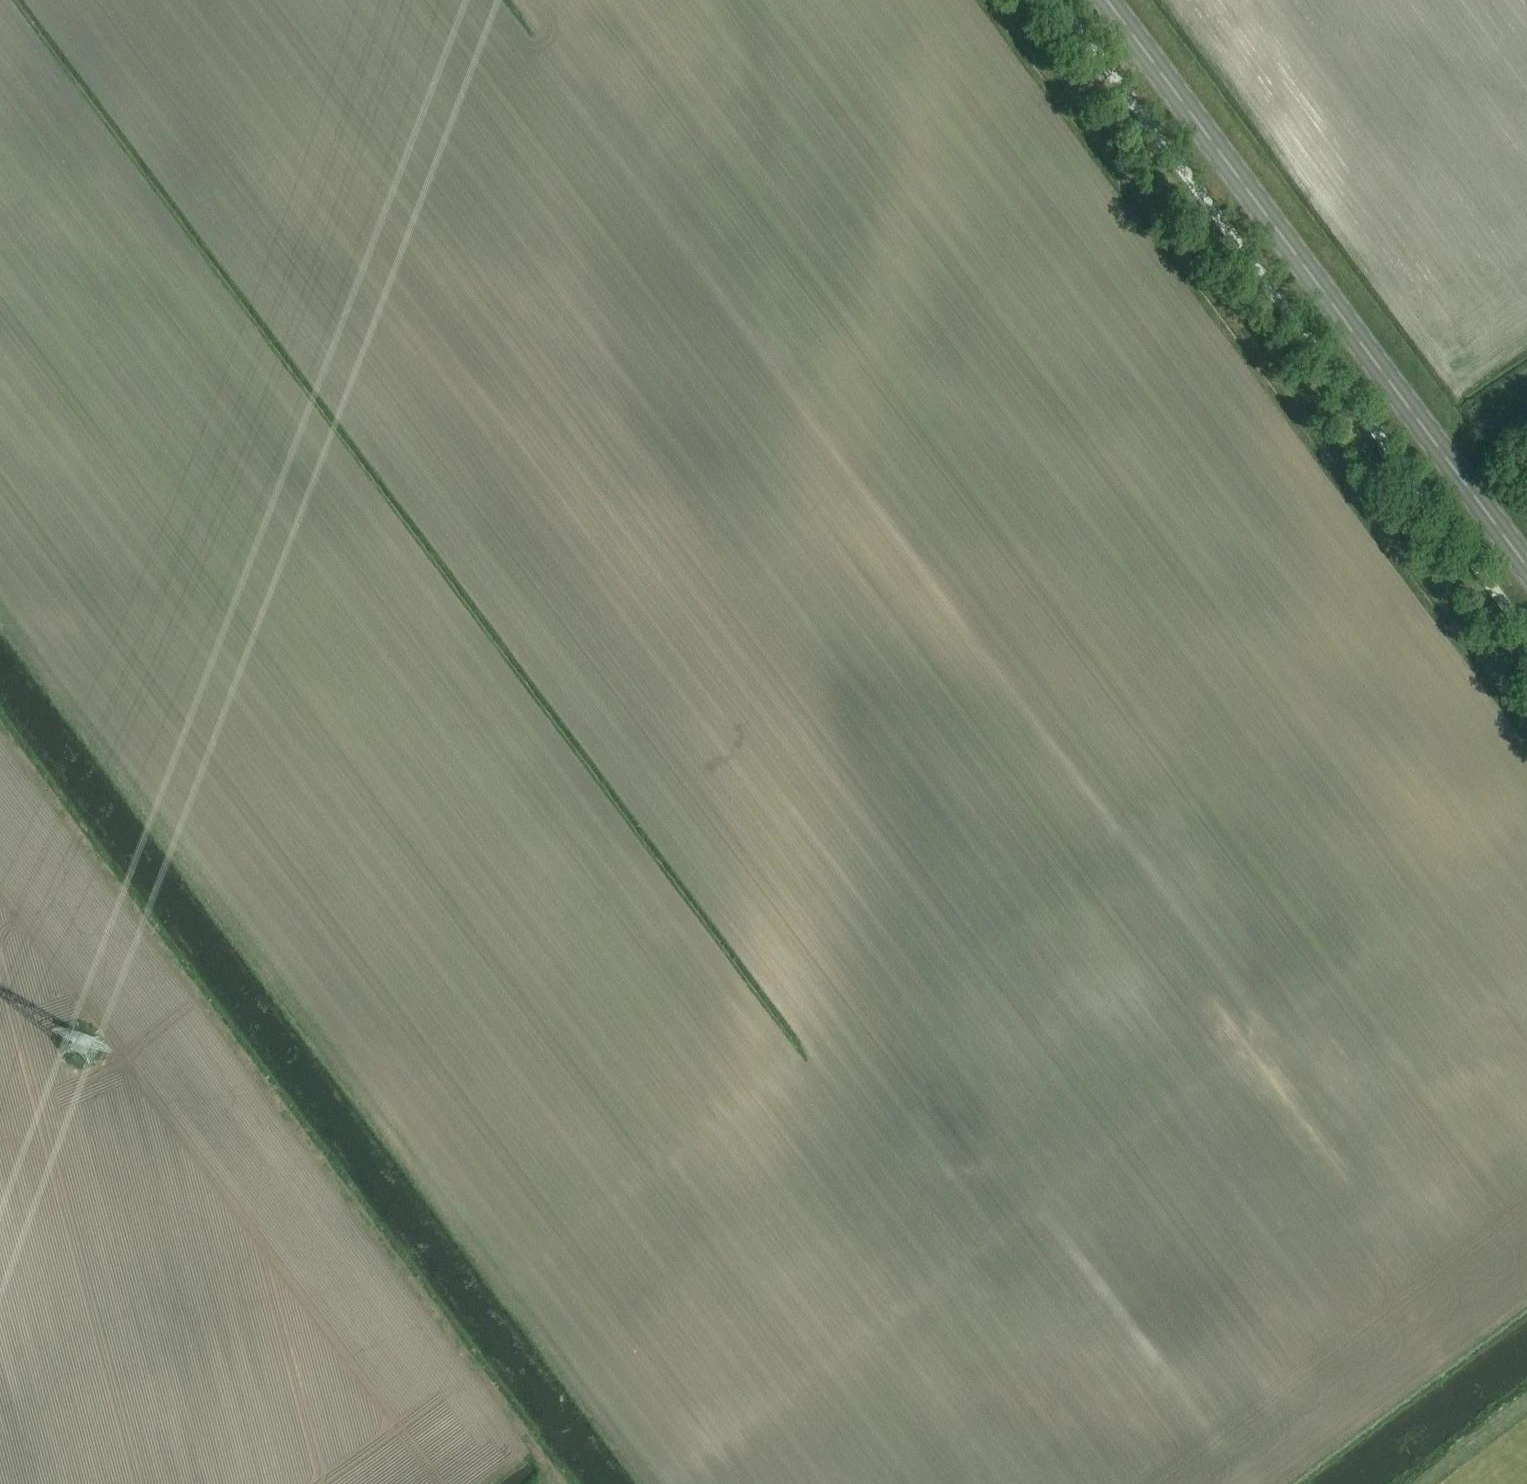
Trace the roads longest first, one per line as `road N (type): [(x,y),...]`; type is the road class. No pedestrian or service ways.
road 1 (track): [(0,747),(254,1086),(570,1483)]
road 2 (primary): [(1526,575),(1103,0)]

